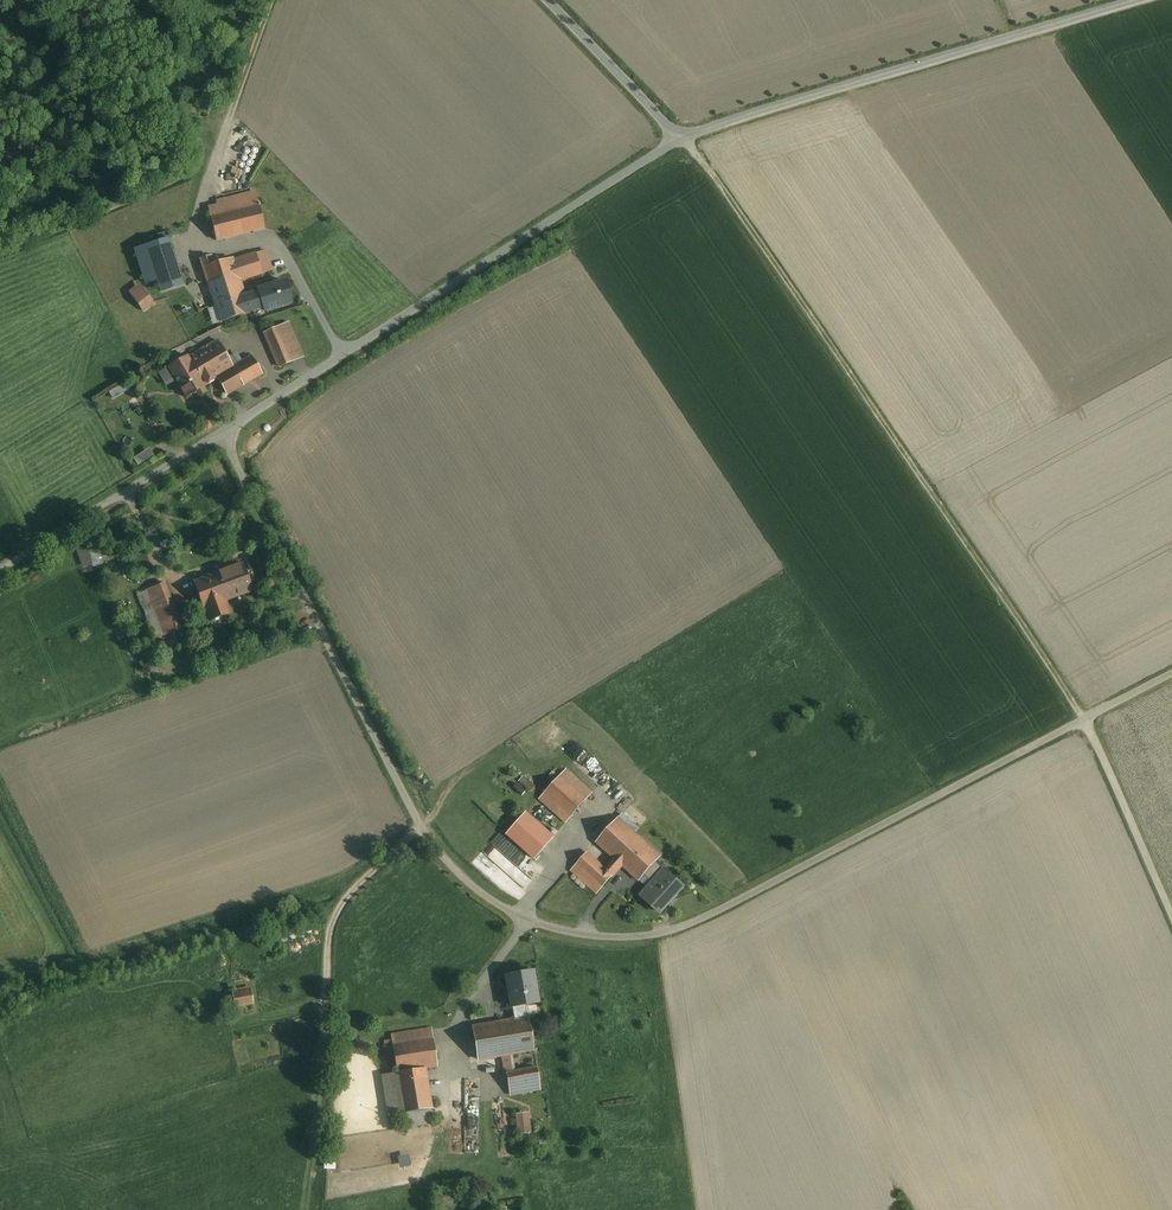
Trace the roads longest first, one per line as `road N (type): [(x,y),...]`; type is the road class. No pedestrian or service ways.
road 1 (unclassified): [(1171,674),(703,918),(619,936),(573,933),(526,920),(475,891),(420,829),(221,433)]
road 2 (track): [(684,139),(1085,720),(1171,917)]
road 3 (unclassified): [(221,433),(684,139)]
road 4 (unclassified): [(684,139),(1134,0)]
road 5 (track): [(420,829),(331,922),(324,1036),(377,1043)]
road 6 (unclassified): [(221,433),(52,538)]
road 7 (unclassified): [(684,139),(549,0)]
road 8 (track): [(271,0),(229,122)]

